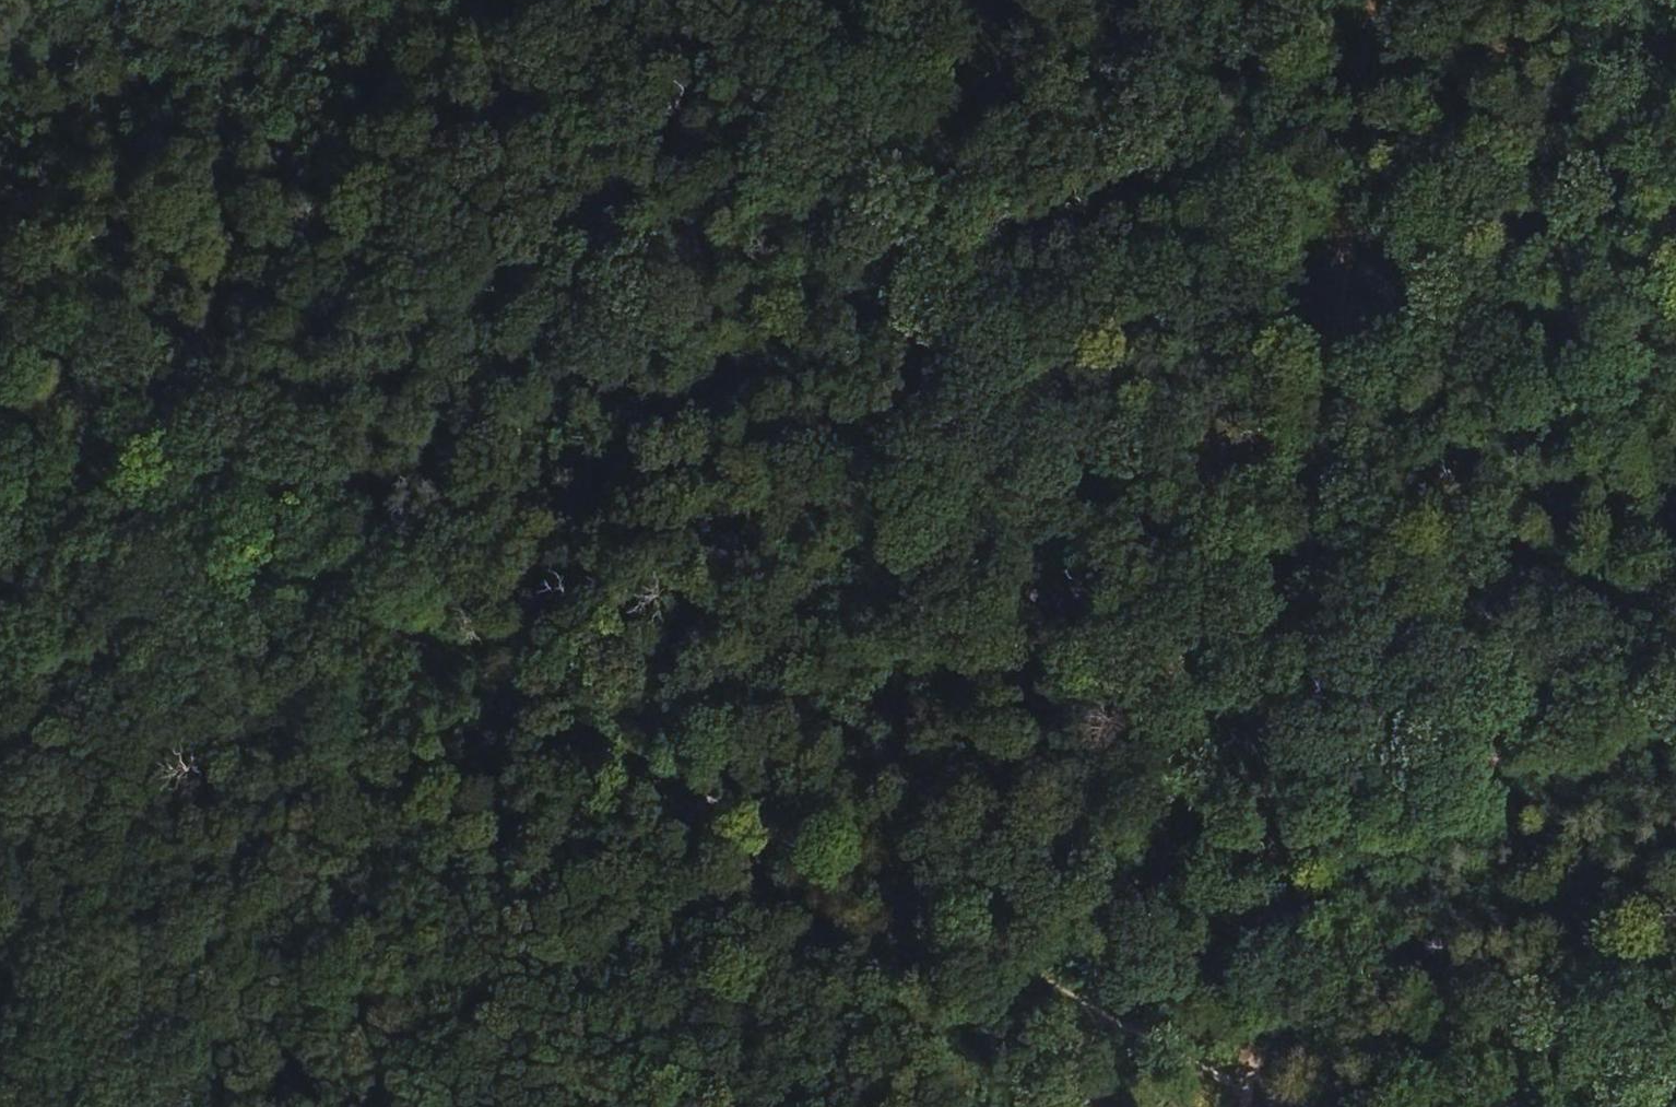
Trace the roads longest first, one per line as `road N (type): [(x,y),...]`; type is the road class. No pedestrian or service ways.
road 1 (track): [(0,380),(1288,1106)]
road 2 (track): [(1237,1106),(1388,0)]
road 3 (track): [(1241,1081),(1675,553)]

